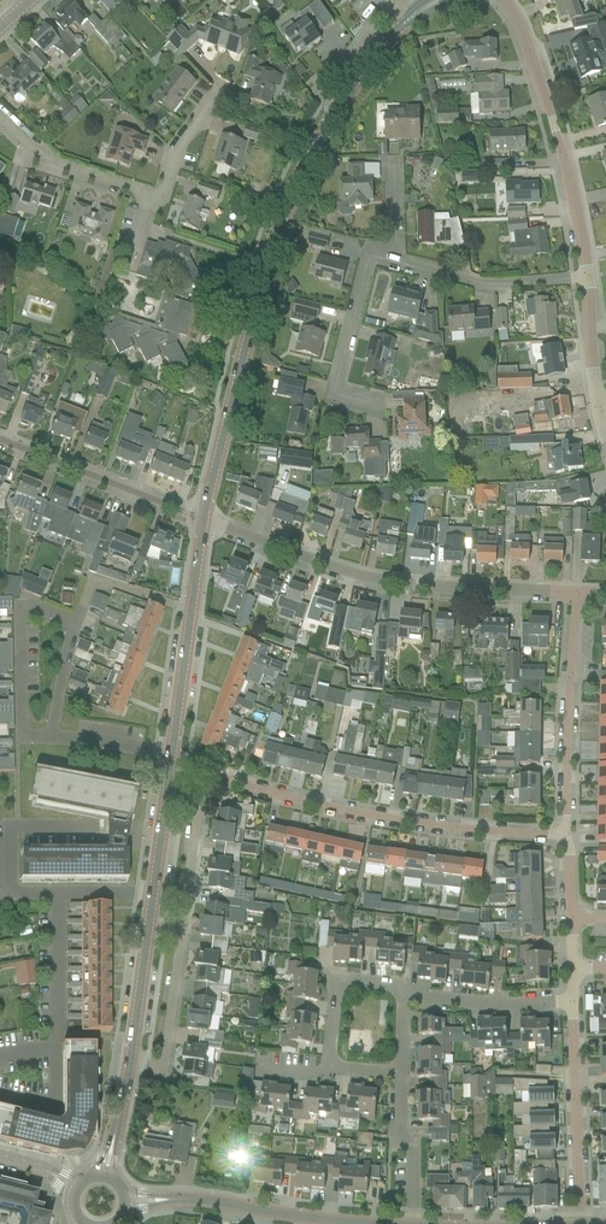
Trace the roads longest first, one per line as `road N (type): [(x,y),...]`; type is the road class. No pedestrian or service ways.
road 1 (tertiary): [(204,519),(273,248),(300,176),(337,111)]
road 2 (residential): [(566,835),(360,813),(171,760)]
road 3 (residential): [(577,592),(396,585),(204,519)]
road 4 (residential): [(227,92),(178,148),(165,187),(149,195),(55,165),(0,116)]
road 5 (residential): [(586,276),(554,113),(503,0)]
road 6 (residential): [(49,734),(69,629),(30,608),(21,617),(23,724),(31,734)]
road 7 (residential): [(577,592),(566,835)]
road 8 (tertiary): [(172,750),(204,519)]
road 9 (residential): [(572,1002),(581,1223)]
road 10 (residential): [(0,439),(204,519)]
road 11 (residential): [(385,407),(342,393),(337,382),(364,266),(372,256),(396,258)]
road 12 (tertiary): [(117,1130),(148,932)]
road 13 (residential): [(396,258),(493,283),(586,276)]
road 14 (tertiary): [(148,932),(171,760)]
road 15 (residential): [(572,1002),(402,997)]
road 16 (residential): [(402,997),(390,985),(342,983),(331,1071)]
road 17 (residential): [(412,1223),(400,1072)]
road 18 (tertiary): [(323,1220),(180,1199)]
road 19 (residential): [(183,939),(163,1082)]
road 20 (residential): [(202,802),(183,939)]
road 21 (residential): [(601,413),(586,276)]
road 22 (residential): [(391,41),(373,26),(326,95),(337,111)]
road 23 (residential): [(49,734),(172,750)]

